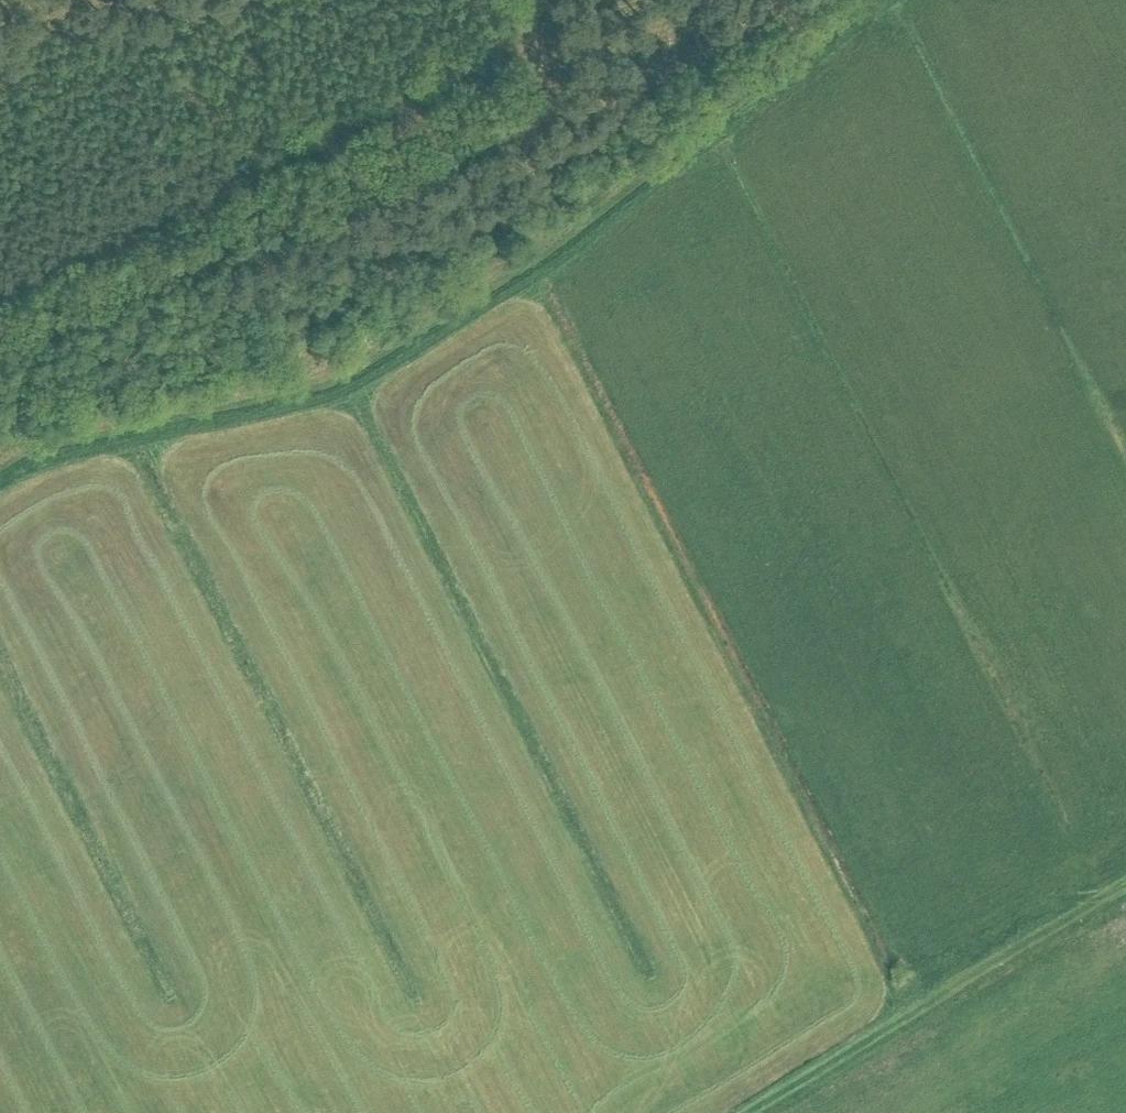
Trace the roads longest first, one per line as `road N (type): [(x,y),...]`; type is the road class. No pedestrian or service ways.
road 1 (track): [(1125,884),(753,1112)]

